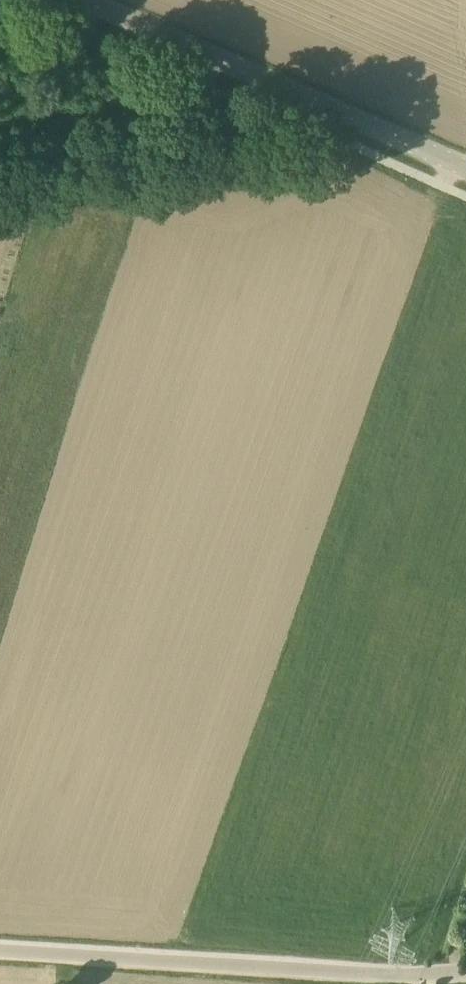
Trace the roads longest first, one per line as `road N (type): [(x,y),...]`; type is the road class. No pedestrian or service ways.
road 1 (unclassified): [(429,975),(0,952)]
road 2 (tertiary): [(465,167),(109,0)]

